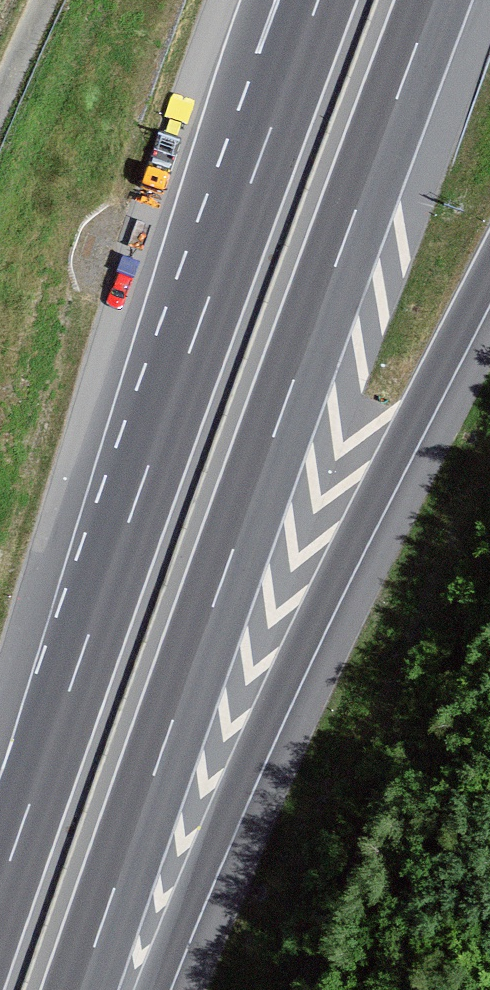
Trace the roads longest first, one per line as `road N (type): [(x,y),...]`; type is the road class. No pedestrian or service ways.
road 1 (motorway): [(79,989),(433,0)]
road 2 (motorway): [(318,0),(0,889)]
road 3 (motorway): [(148,989),(308,629),(489,269)]

